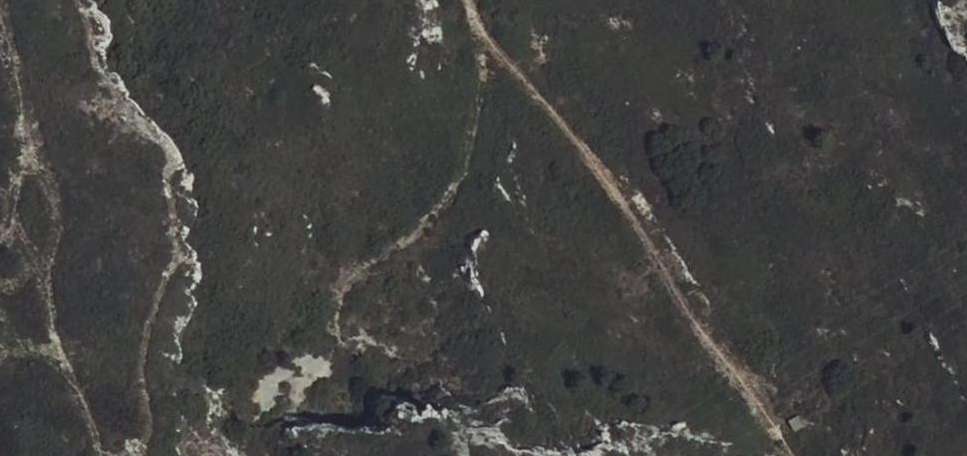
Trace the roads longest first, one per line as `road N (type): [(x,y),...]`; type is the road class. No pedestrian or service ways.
road 1 (track): [(752,393),(481,16),(477,0)]

